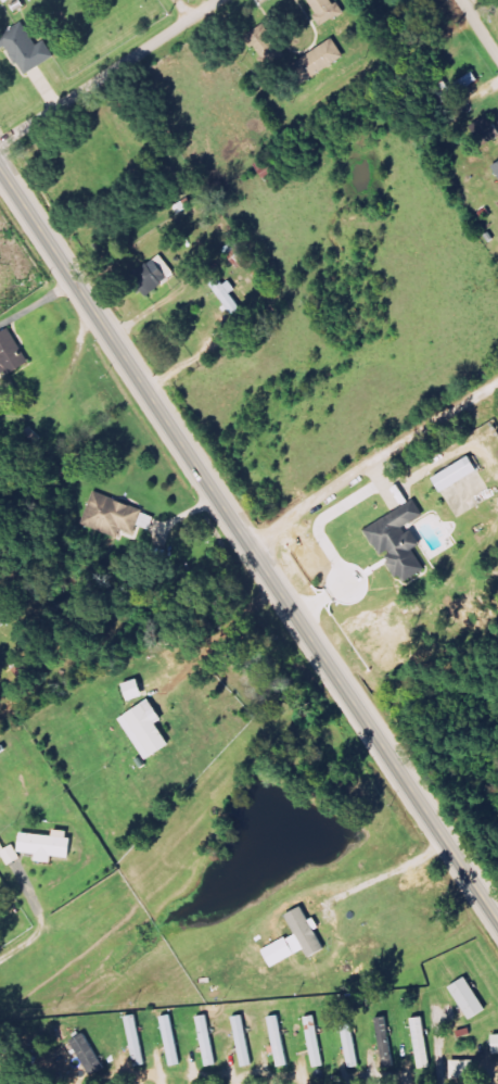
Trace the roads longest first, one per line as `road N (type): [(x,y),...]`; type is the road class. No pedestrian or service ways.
road 1 (primary): [(497,923),(0,173)]
road 2 (residential): [(497,388),(250,551)]
road 3 (residential): [(0,145),(218,0)]

